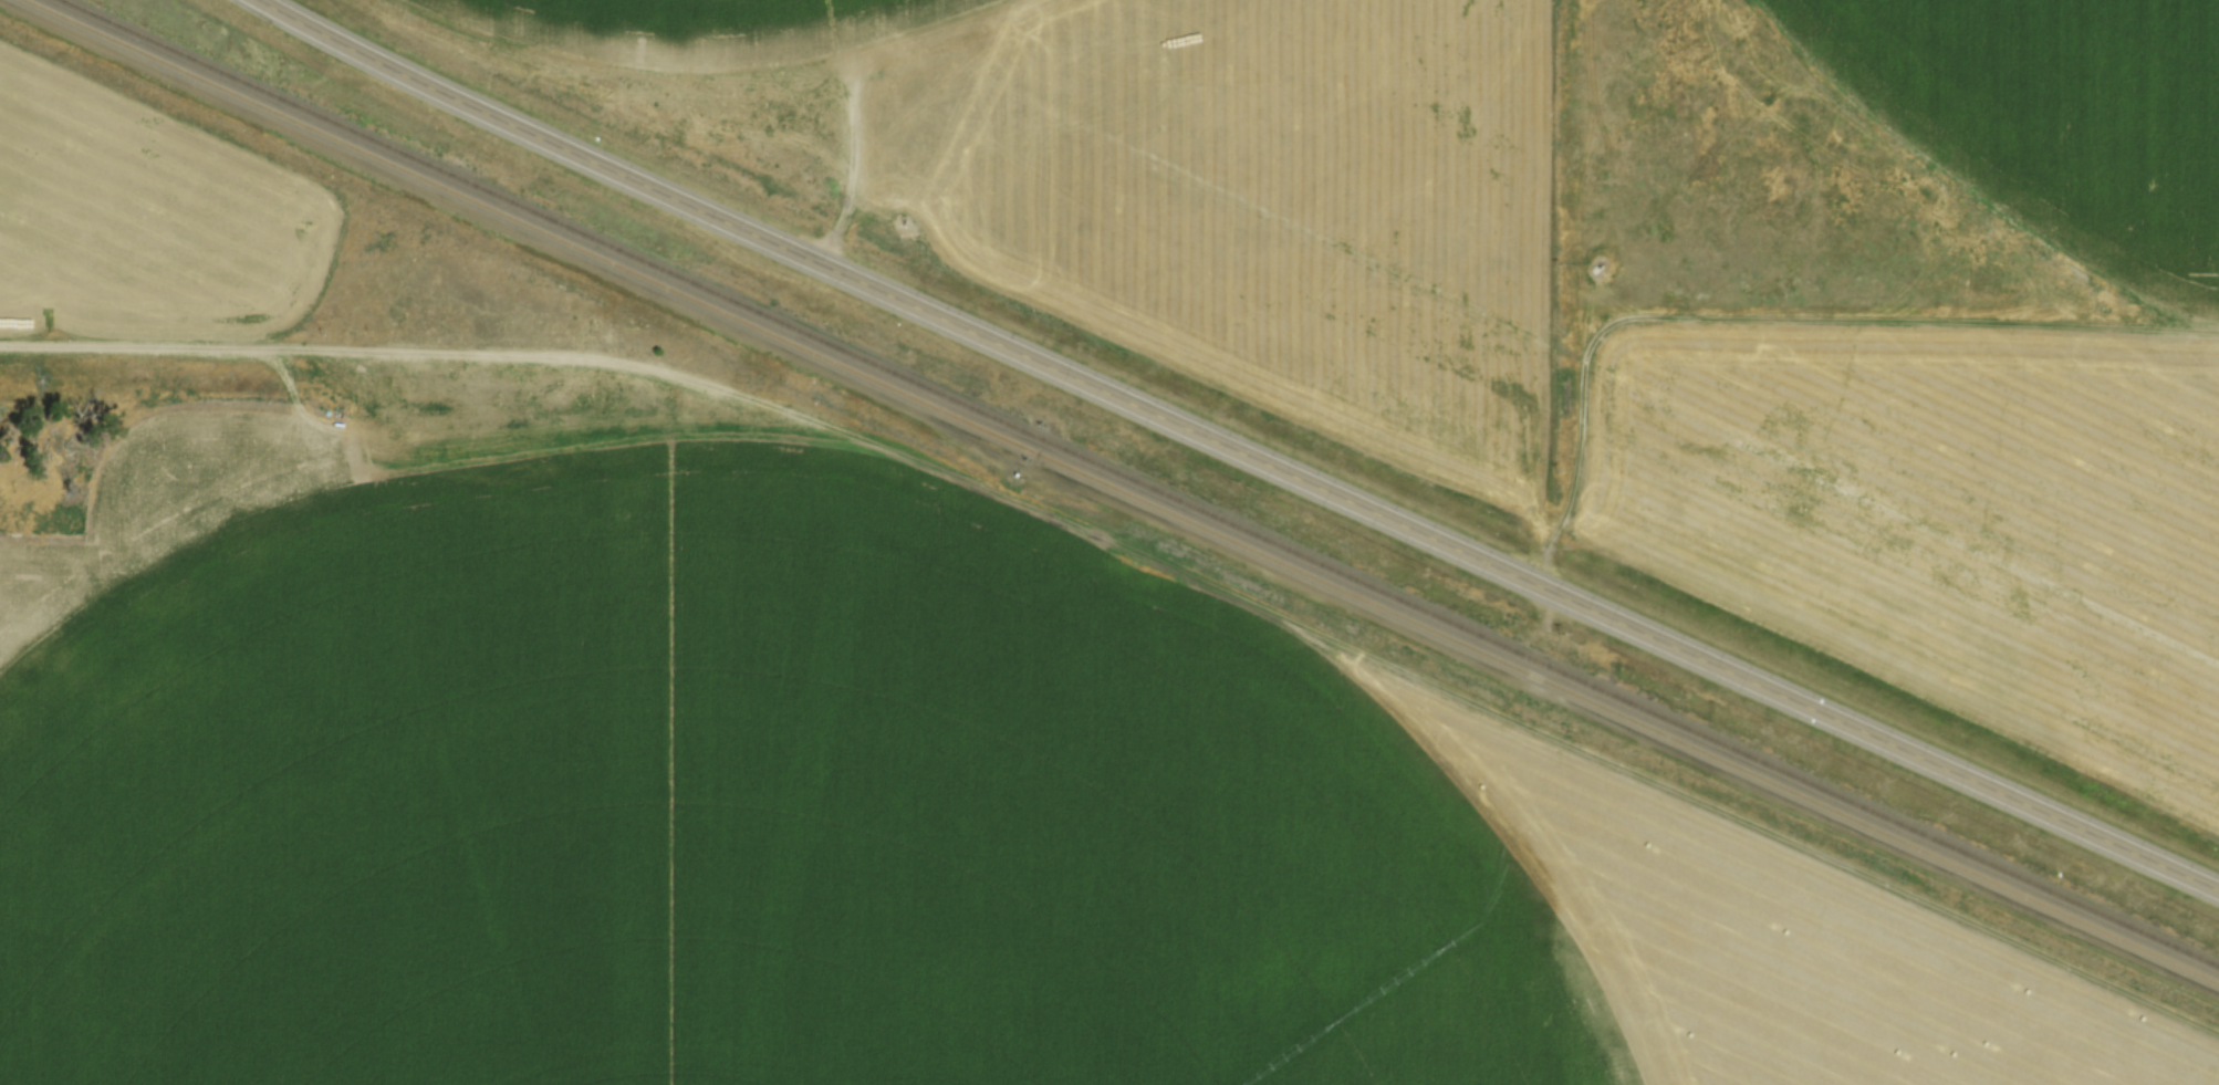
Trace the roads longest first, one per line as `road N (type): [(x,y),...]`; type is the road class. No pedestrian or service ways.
road 1 (primary): [(2218,887),(433,87),(254,0)]
road 2 (residential): [(0,347),(618,353)]

